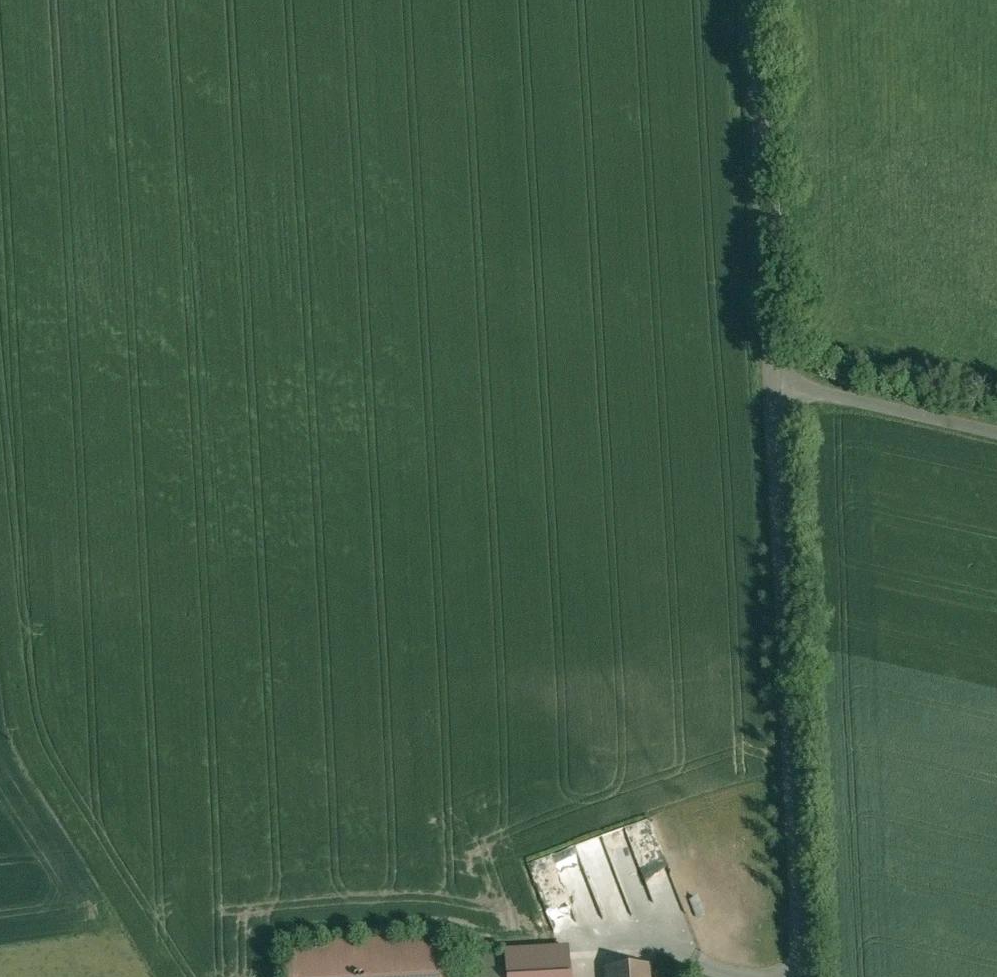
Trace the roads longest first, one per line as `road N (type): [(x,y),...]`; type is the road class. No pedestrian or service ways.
road 1 (unclassified): [(804,976),(778,392)]
road 2 (unclassified): [(778,392),(760,0)]
road 3 (unclassified): [(996,440),(778,392)]

